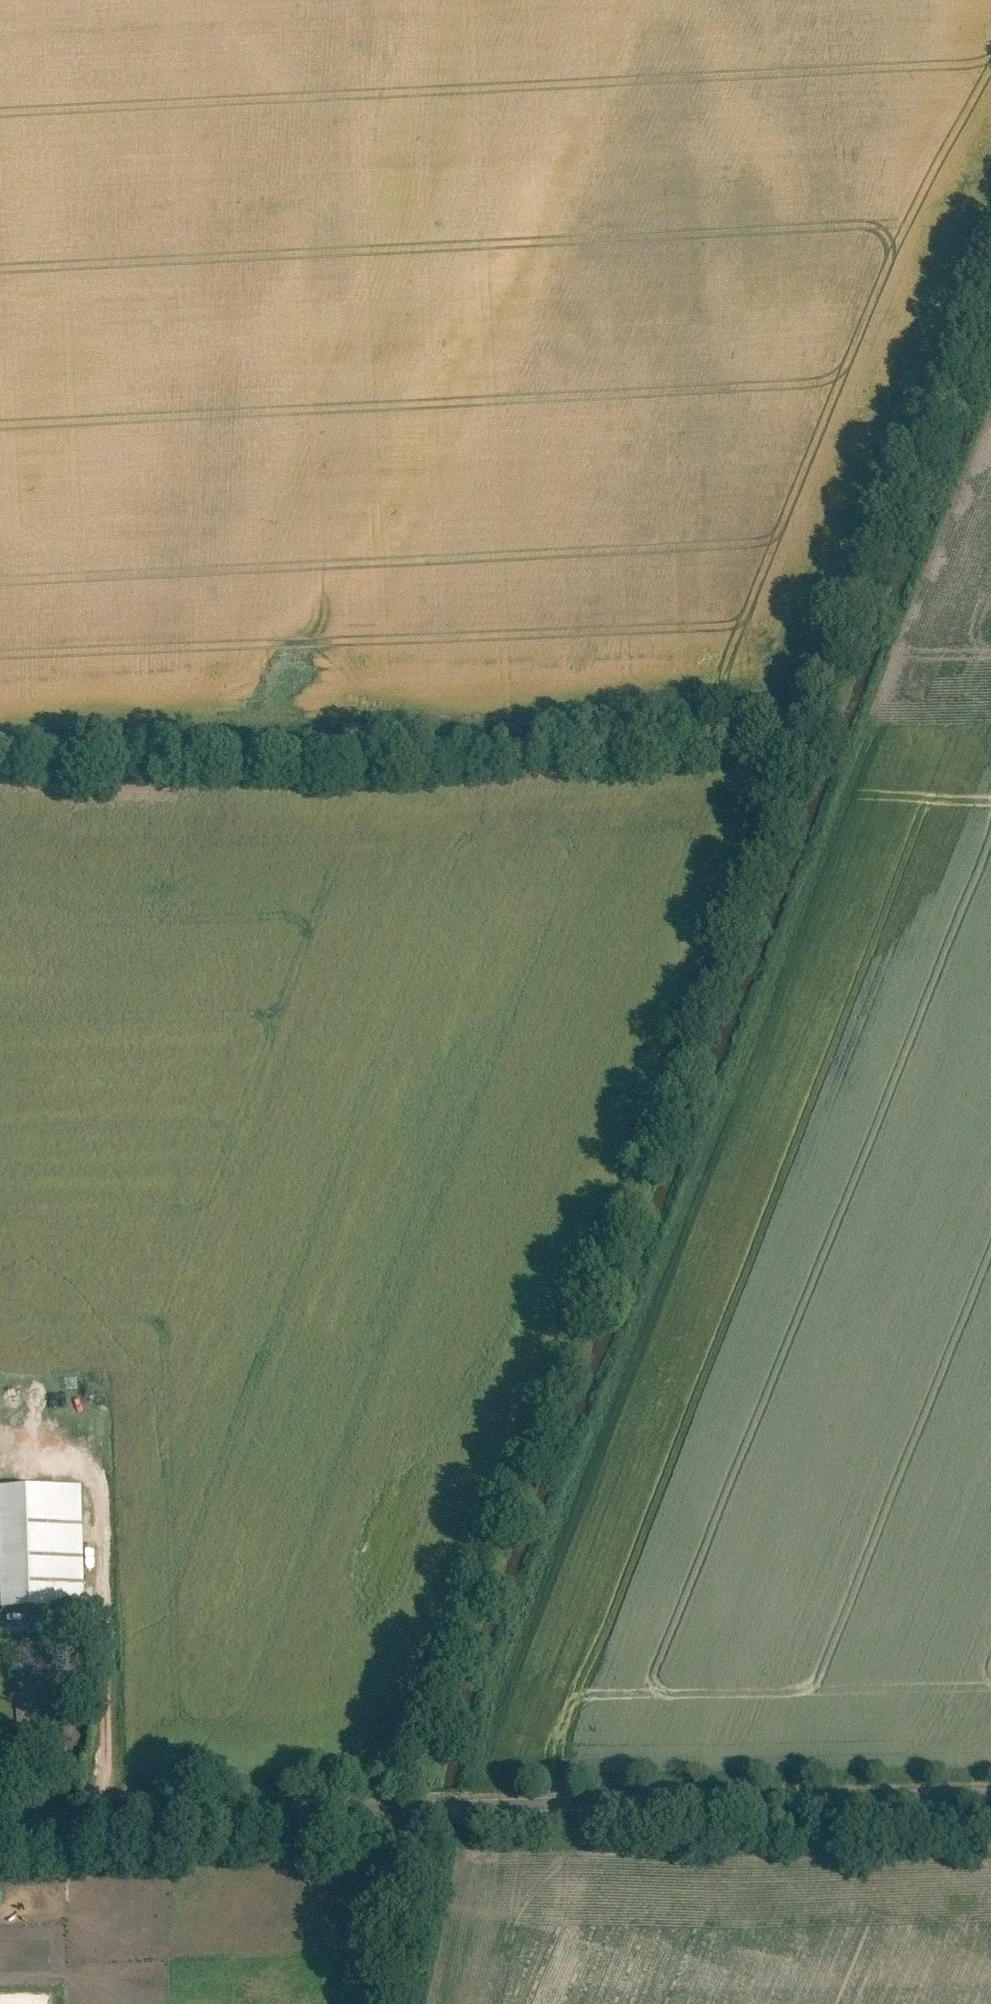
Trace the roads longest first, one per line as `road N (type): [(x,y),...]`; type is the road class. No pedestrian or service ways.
road 1 (residential): [(990,1797),(0,1820)]

